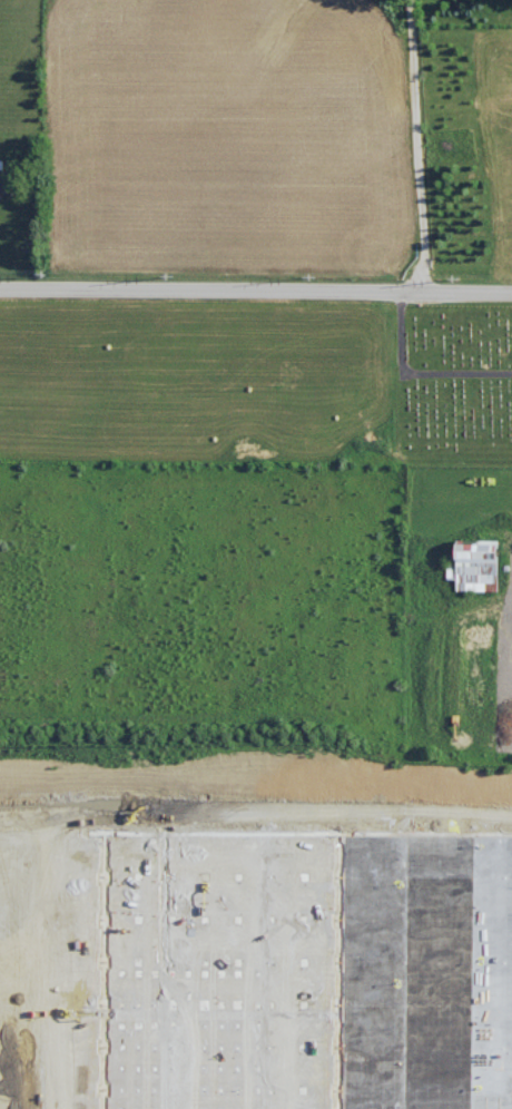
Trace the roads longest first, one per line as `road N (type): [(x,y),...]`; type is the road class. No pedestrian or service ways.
road 1 (residential): [(511,292),(0,287)]

